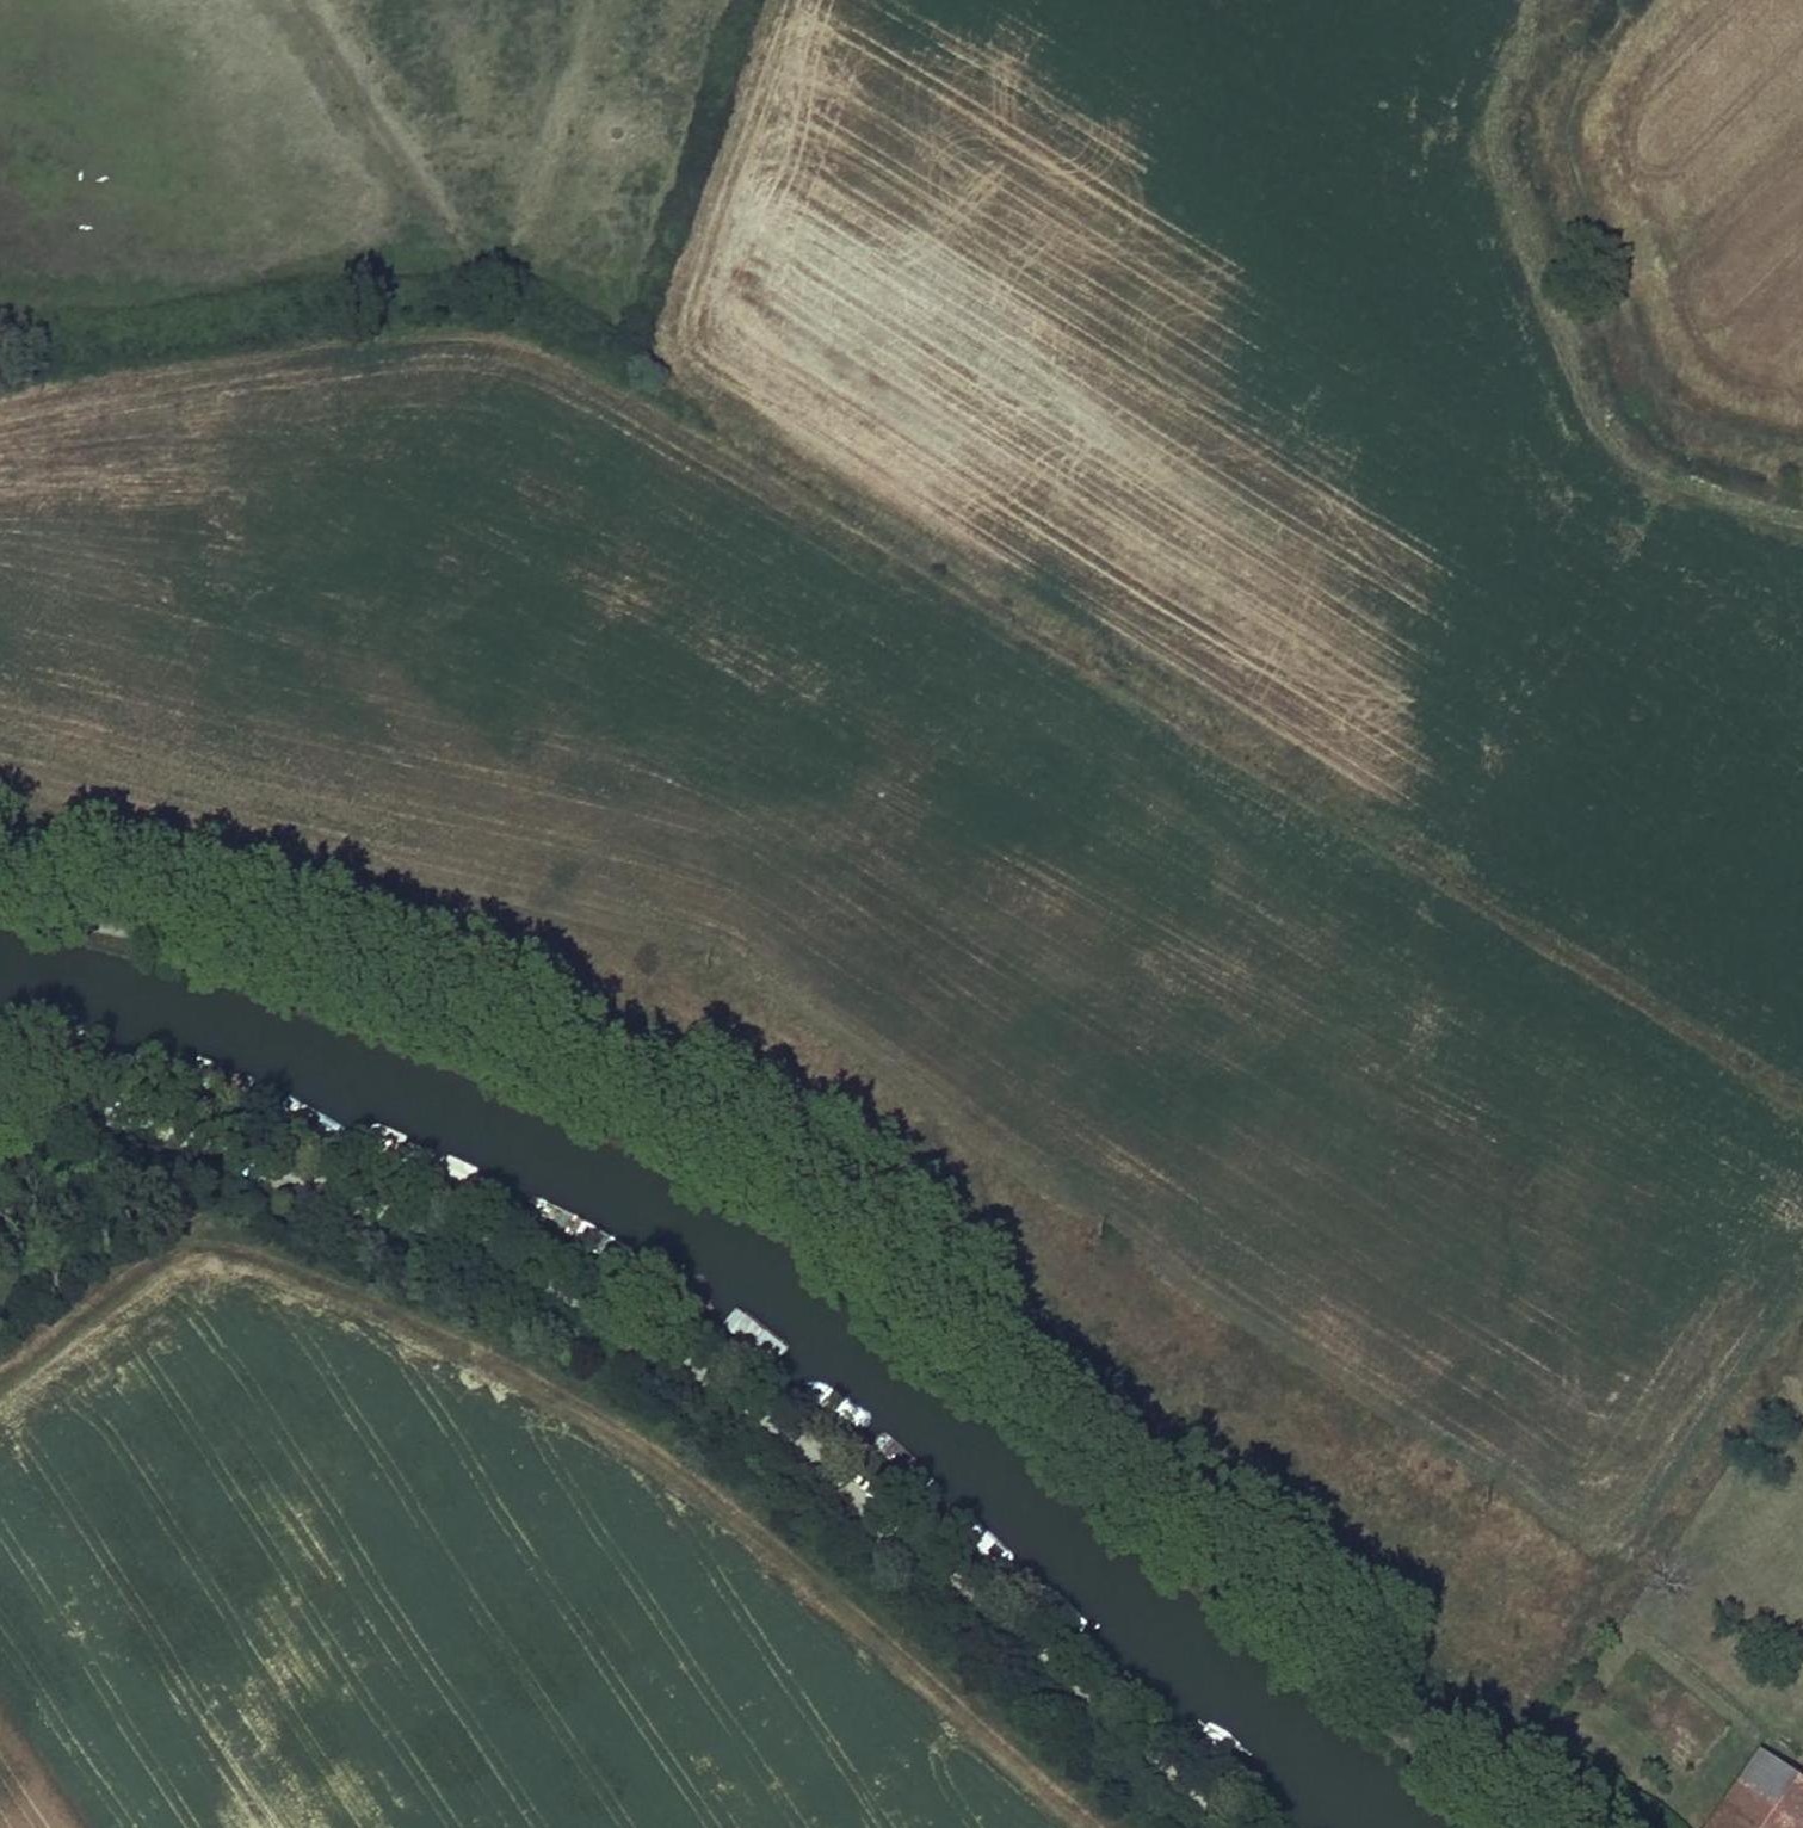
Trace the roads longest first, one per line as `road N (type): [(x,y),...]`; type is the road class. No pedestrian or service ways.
road 1 (track): [(0,1097),(444,1236),(583,1299),(811,1457),(1008,1613),(1239,1827)]
road 2 (track): [(1802,445),(1695,400),(1641,315),(1626,249),(1597,203),(1583,149),(1584,91),(1614,21)]

